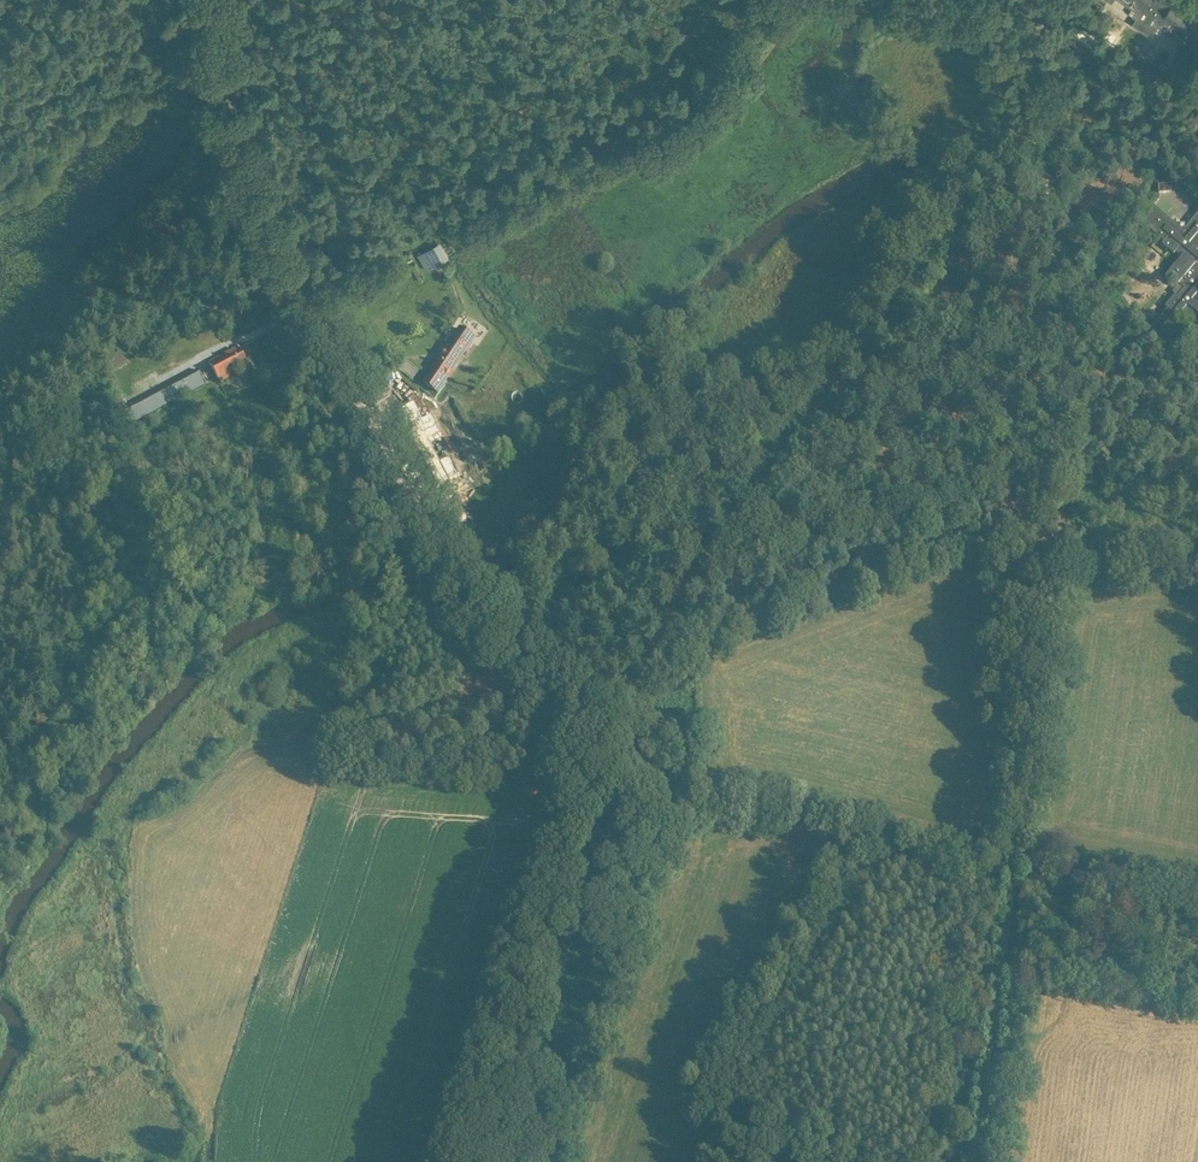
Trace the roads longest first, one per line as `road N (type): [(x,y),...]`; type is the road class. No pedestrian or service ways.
road 1 (unclassified): [(391,460),(269,224),(245,155),(219,0)]
road 2 (track): [(1061,491),(1059,433),(1011,201),(1009,133),(1023,75)]
road 3 (track): [(1013,865),(1061,491)]
road 4 (track): [(1013,865),(974,1161)]

